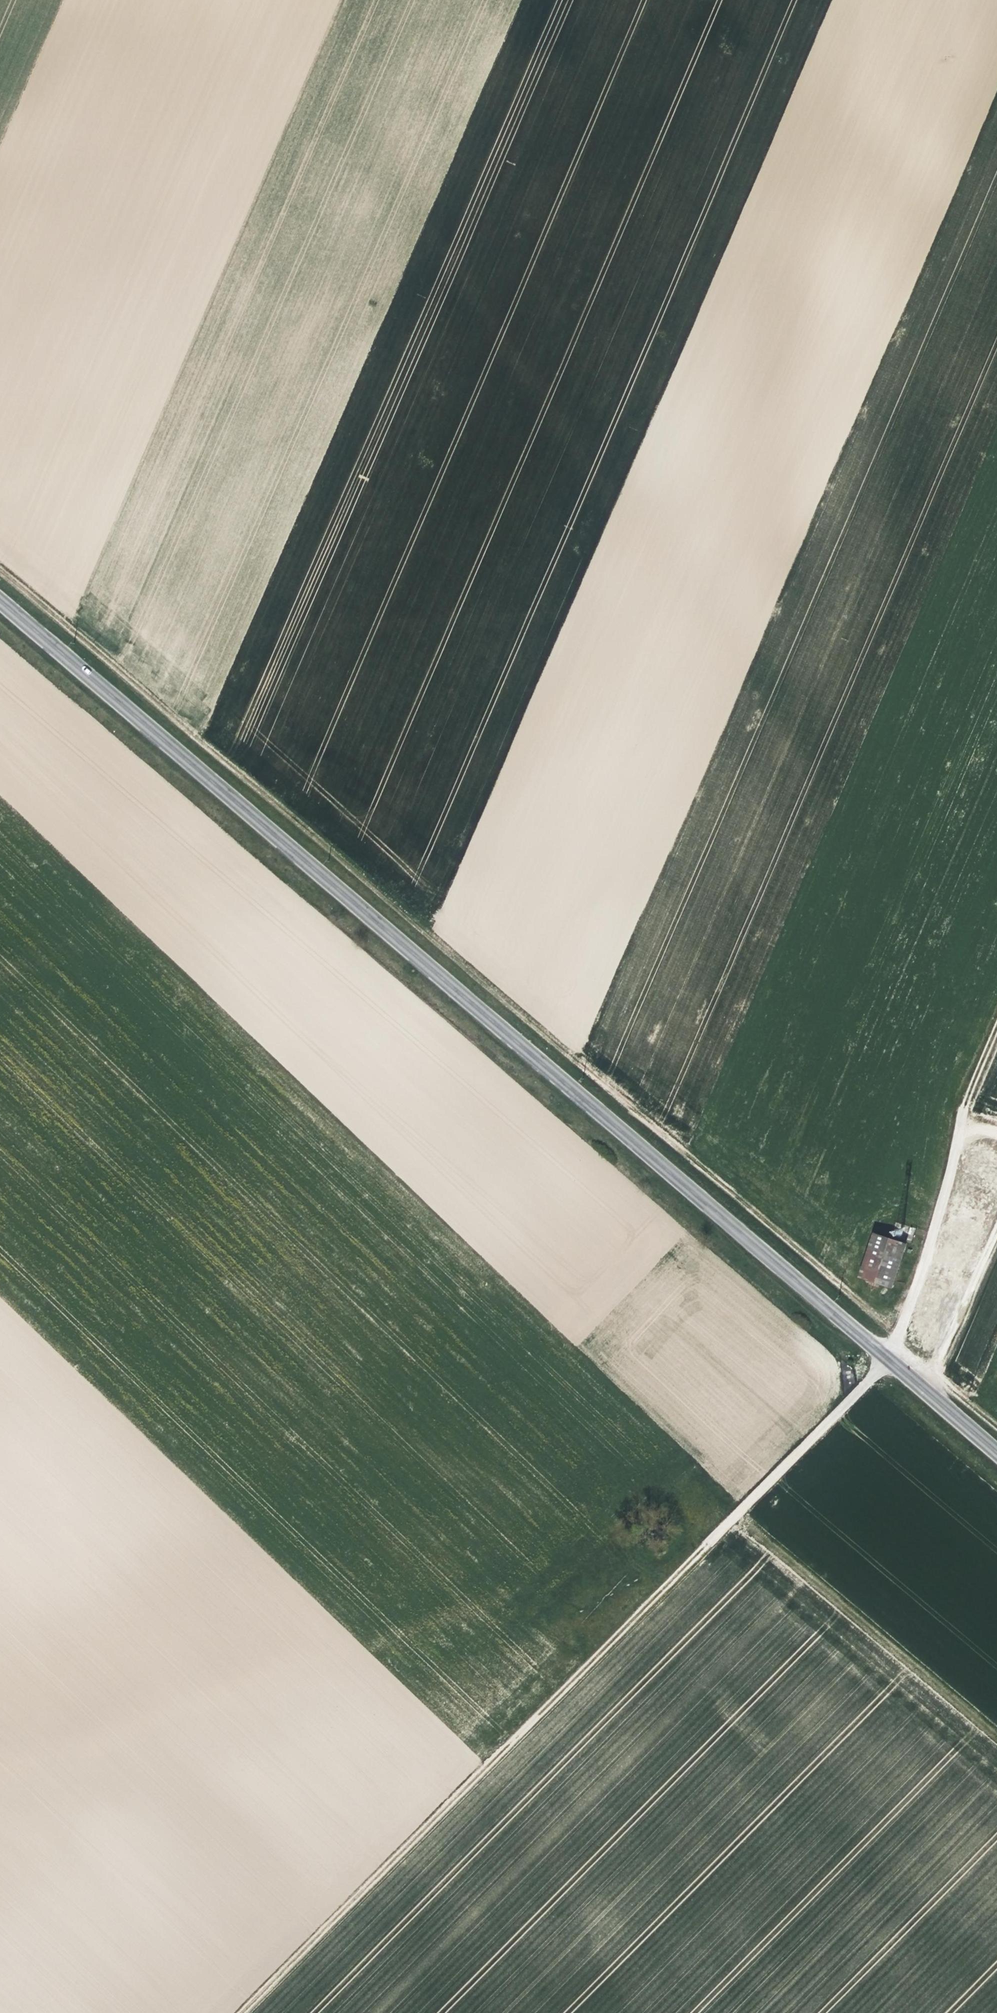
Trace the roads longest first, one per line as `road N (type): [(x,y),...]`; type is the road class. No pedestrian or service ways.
road 1 (track): [(996,1423),(0,575)]
road 2 (tertiary): [(0,601),(996,1448)]
road 3 (track): [(242,2012),(734,1520)]
road 4 (track): [(889,1356),(996,1031)]

